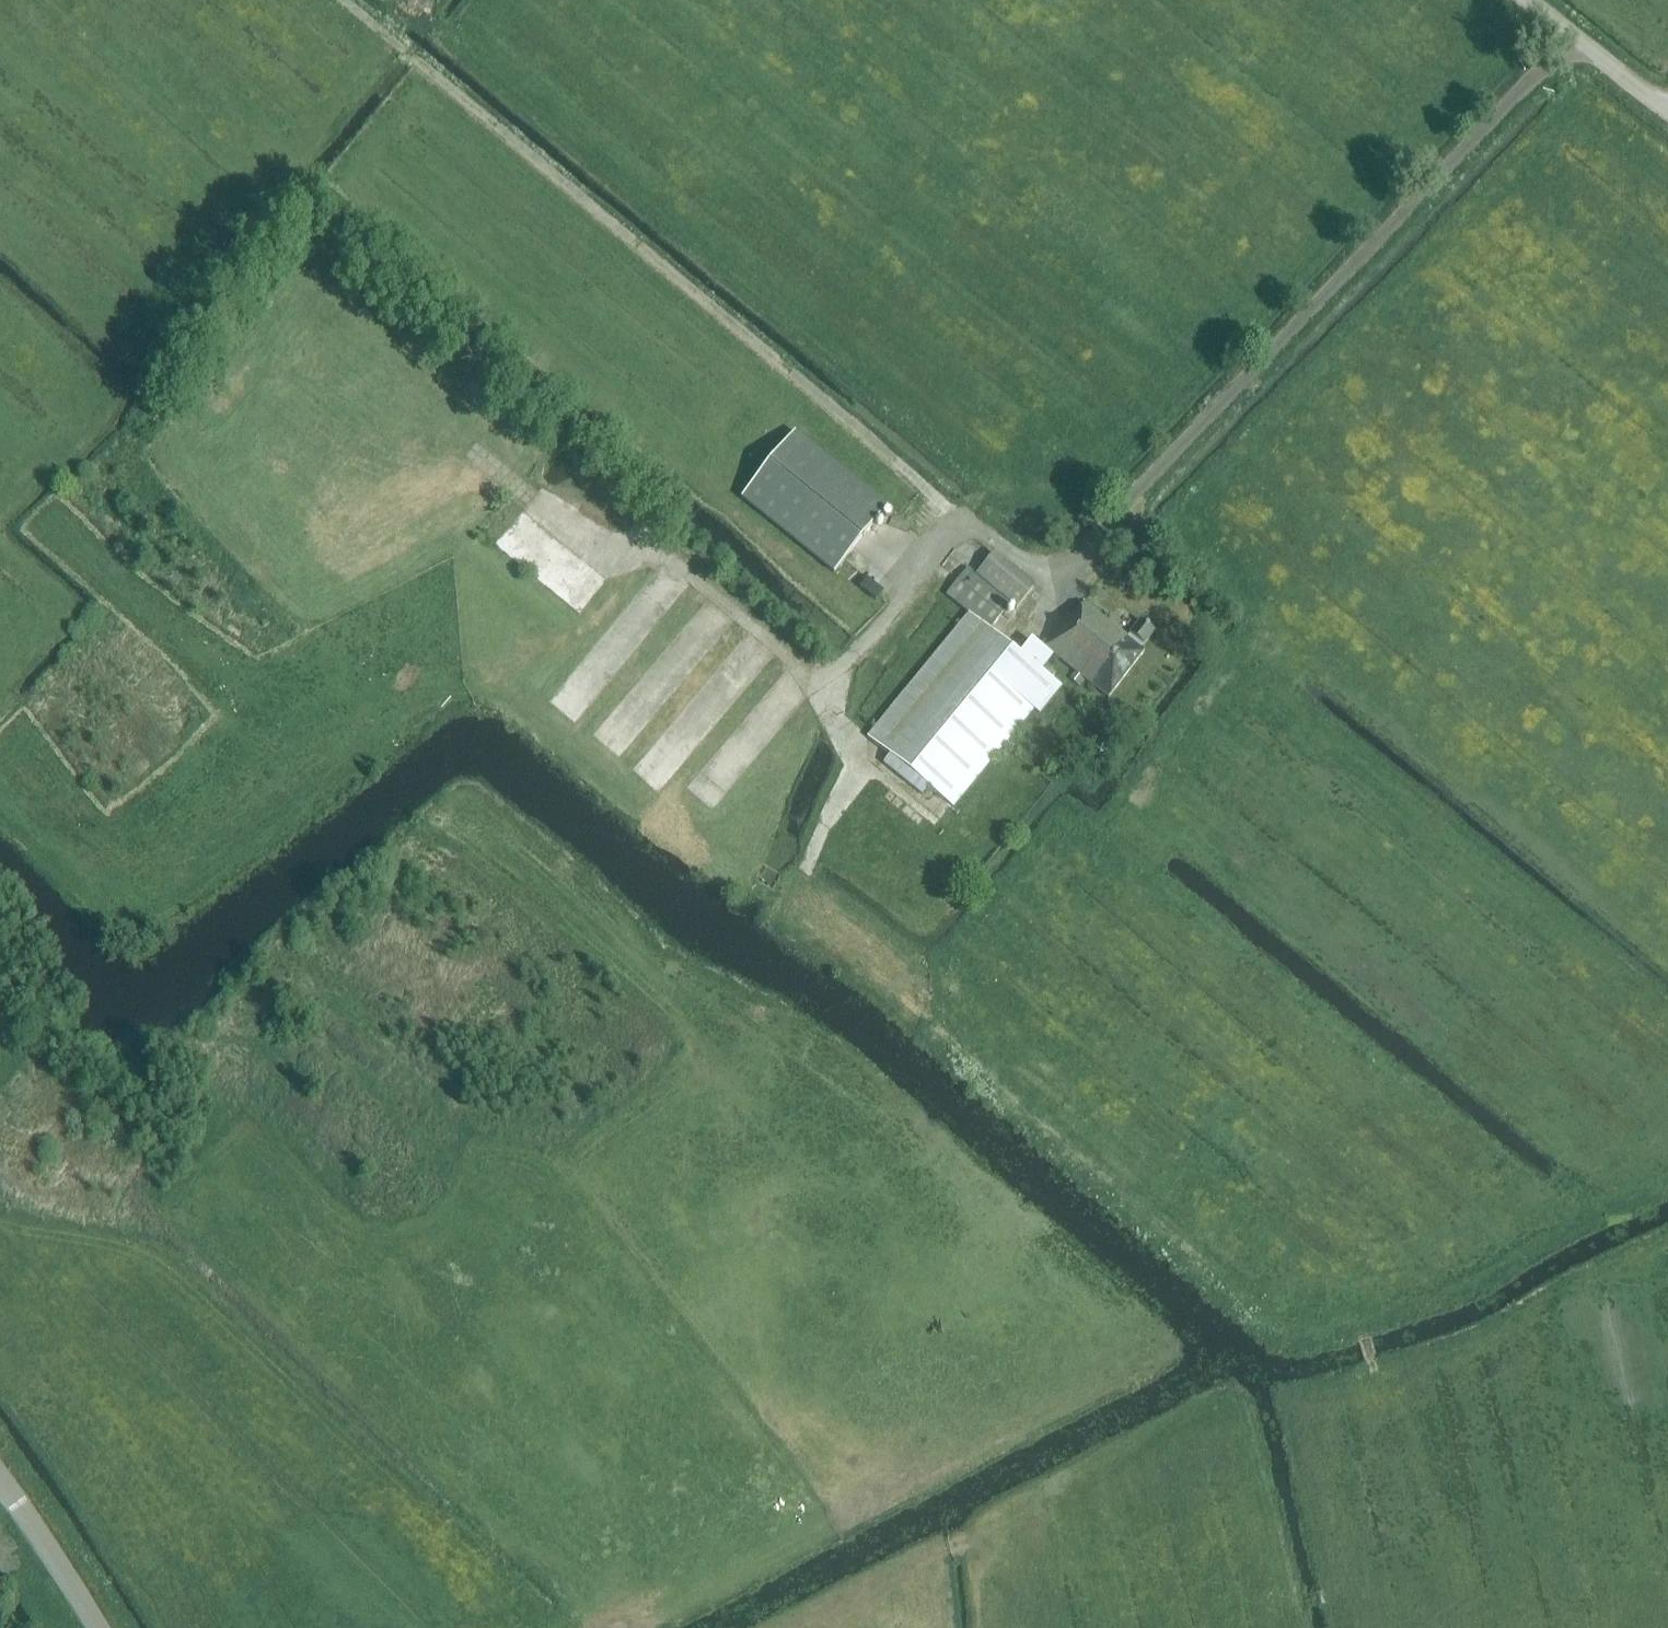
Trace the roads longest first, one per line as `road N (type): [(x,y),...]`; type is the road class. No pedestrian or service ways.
road 1 (unclassified): [(1667,111),(1530,0)]
road 2 (tertiary): [(96,1627),(0,1485)]

